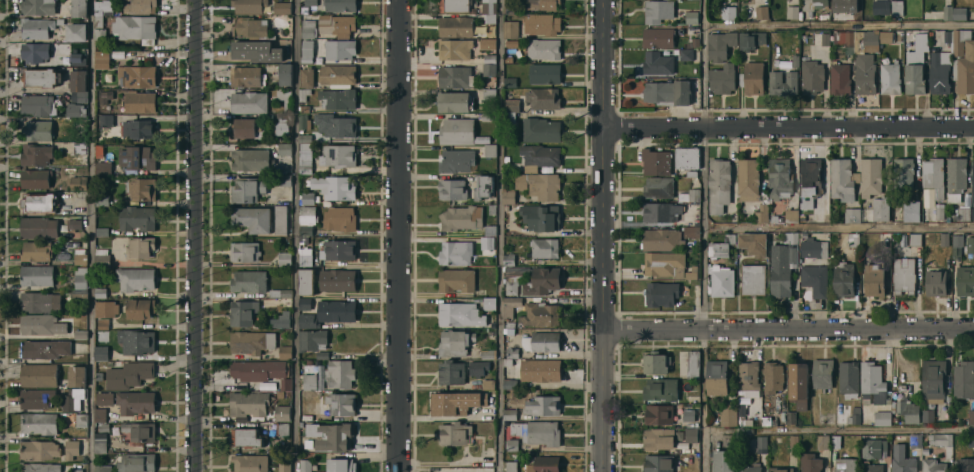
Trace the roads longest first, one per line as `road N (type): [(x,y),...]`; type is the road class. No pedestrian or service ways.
road 1 (residential): [(398,0),(396,471)]
road 2 (residential): [(193,0),(192,471)]
road 3 (tertiary): [(602,0),(602,471)]
road 4 (residential): [(973,326),(602,328)]
road 5 (residential): [(973,126),(602,127)]

